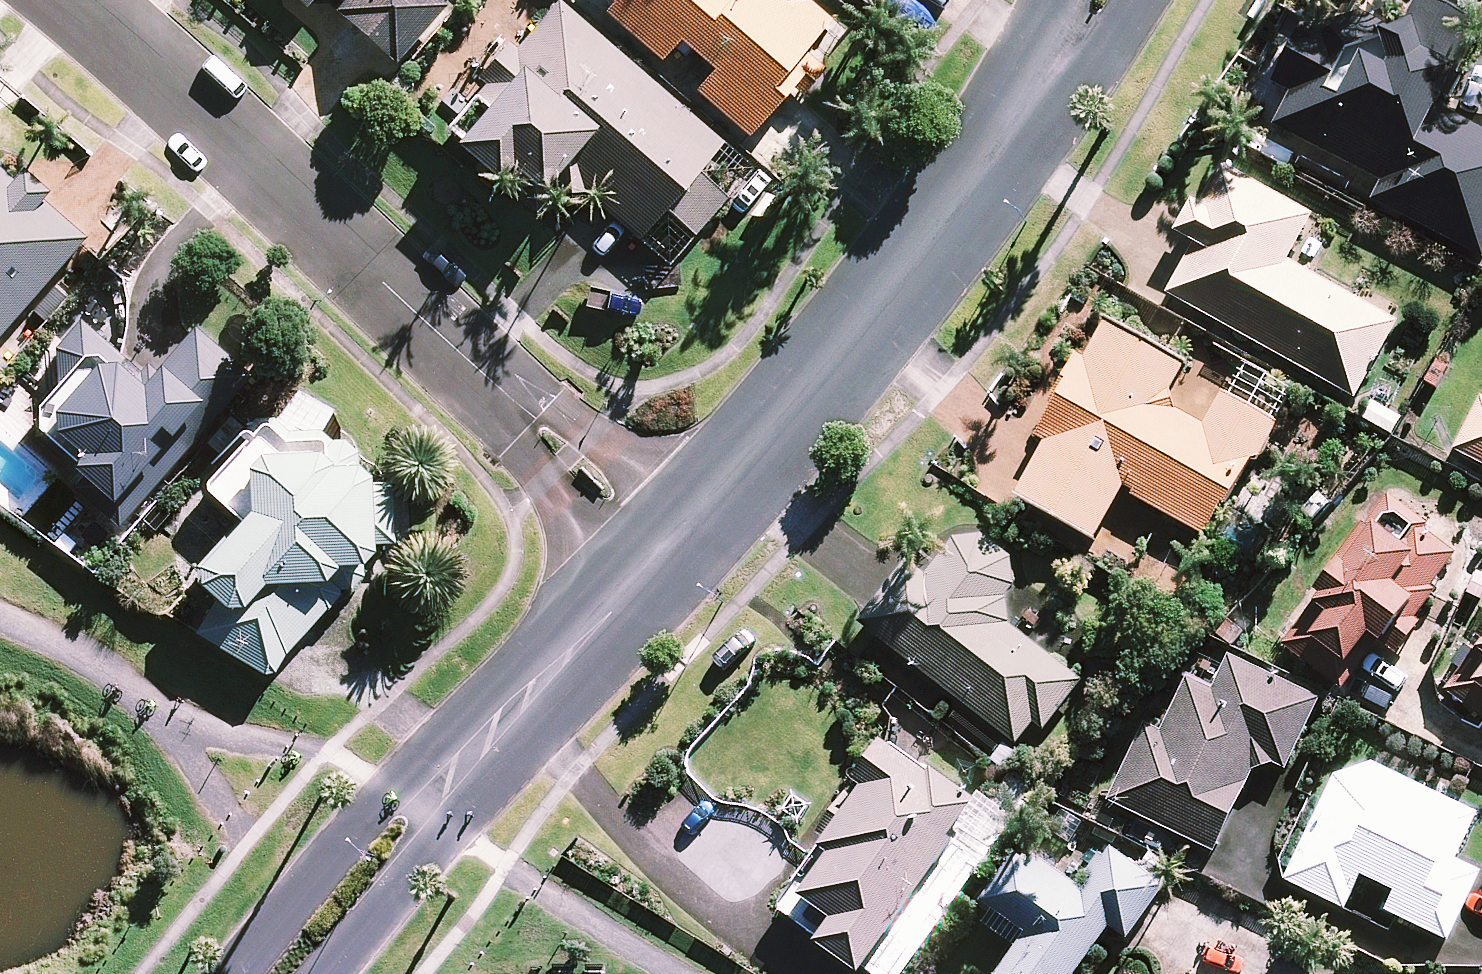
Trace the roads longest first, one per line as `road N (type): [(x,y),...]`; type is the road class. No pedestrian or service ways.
road 1 (residential): [(677,546),(79,0)]
road 2 (tertiary): [(677,546),(875,334),(1109,0)]
road 3 (tertiary): [(233,973),(388,792),(538,642),(569,621),(624,603)]
road 4 (tertiary): [(624,603),(567,695),(326,973)]

